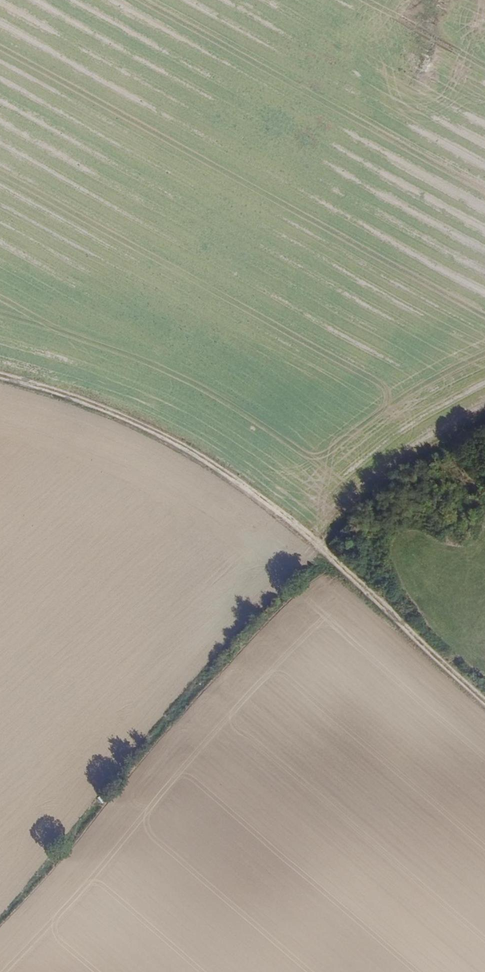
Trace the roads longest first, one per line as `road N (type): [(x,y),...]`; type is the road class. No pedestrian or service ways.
road 1 (track): [(484,702),(226,472),(114,411),(0,376)]
road 2 (track): [(331,557),(198,693),(0,925)]
road 3 (track): [(484,416),(435,444),(320,547)]

